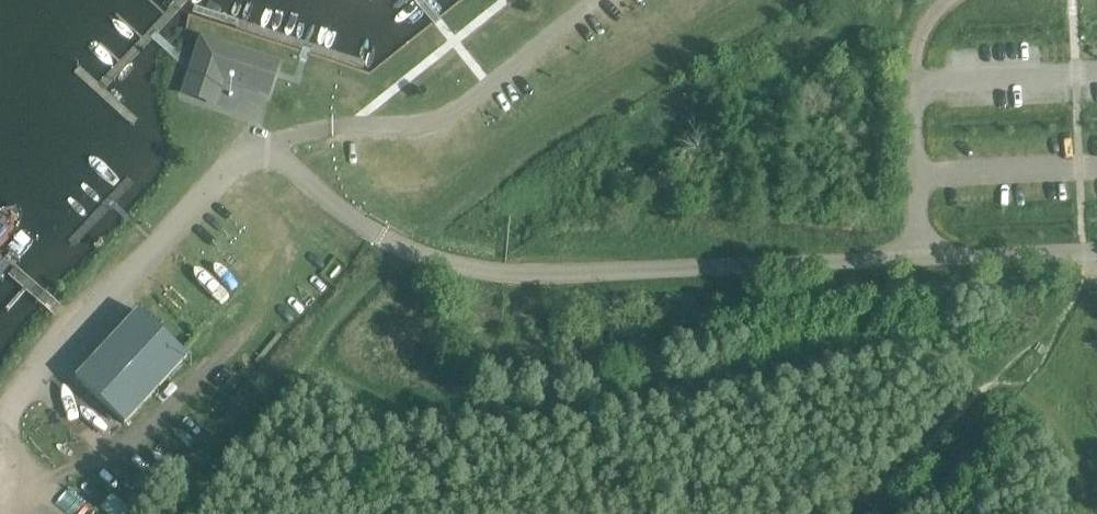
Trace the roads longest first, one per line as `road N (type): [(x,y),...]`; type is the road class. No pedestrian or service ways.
road 1 (track): [(322,351),(429,419),(541,428),(814,361),(934,352),(1045,364)]
road 2 (unclassified): [(396,242),(455,264),(529,273),(1096,250)]
road 3 (unclassified): [(396,242),(286,162),(282,142),(321,128),(447,118),(597,0)]
road 4 (track): [(279,148),(246,154),(20,392),(8,425),(2,513)]
road 5 (track): [(396,242),(322,351)]

